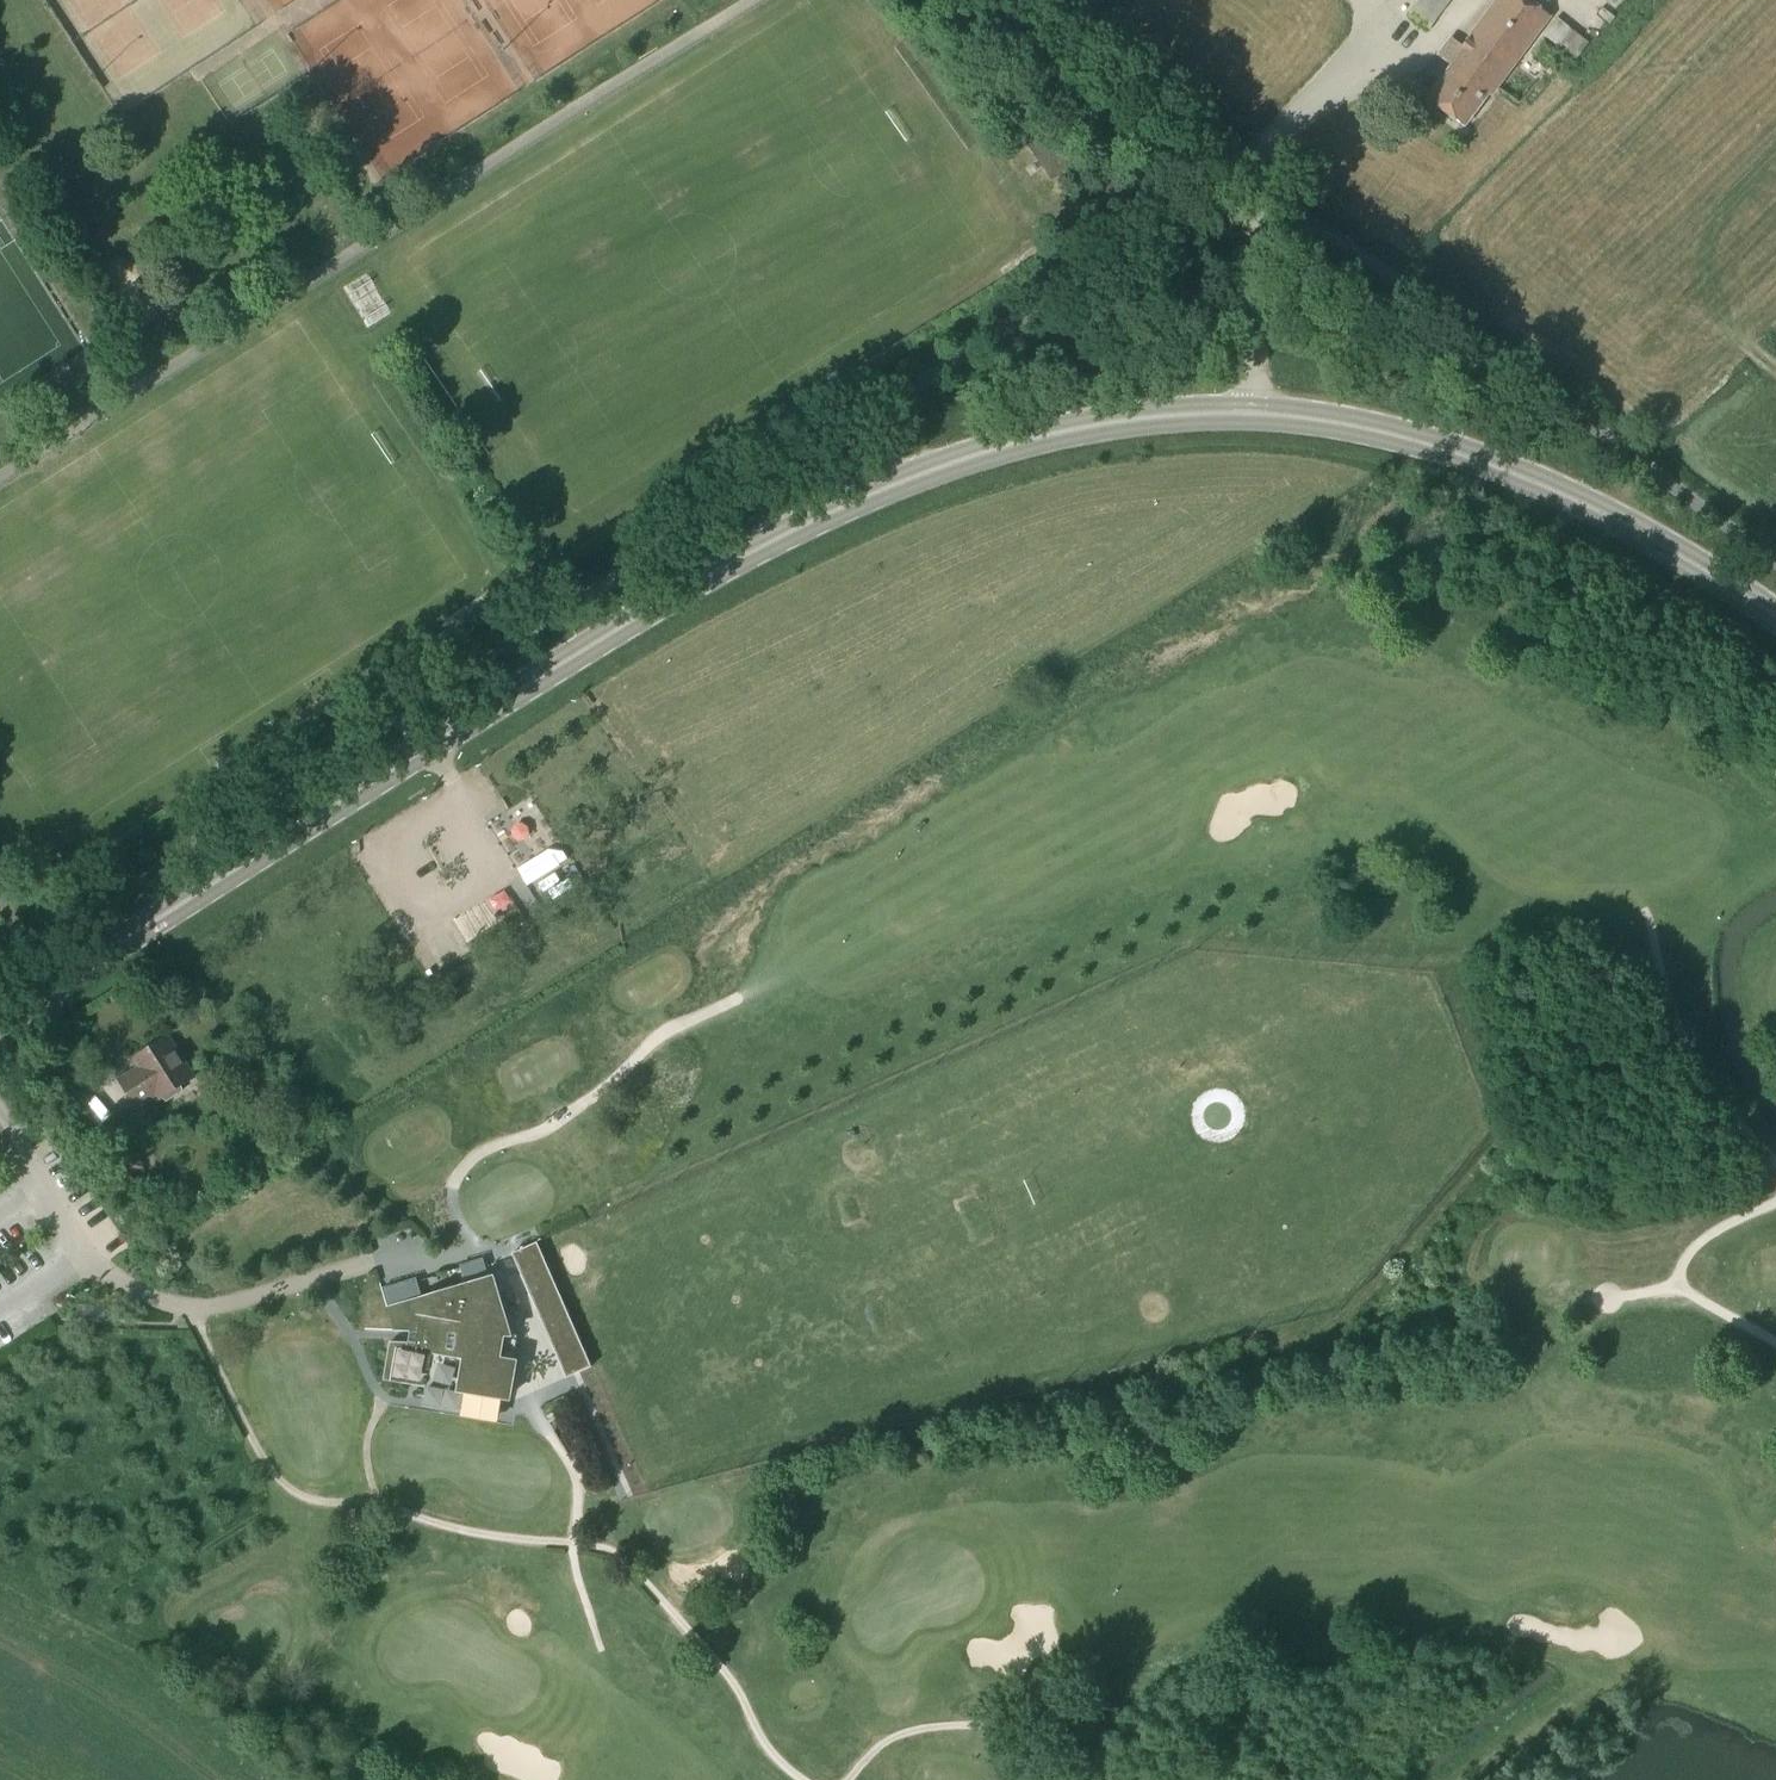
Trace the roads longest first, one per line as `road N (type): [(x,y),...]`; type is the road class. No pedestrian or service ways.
road 1 (tertiary): [(1775,622),(1602,515),(1445,450),(1349,425),(1252,412),(1160,414),(1053,435),(949,463),(752,551),(617,626),(0,1020)]

